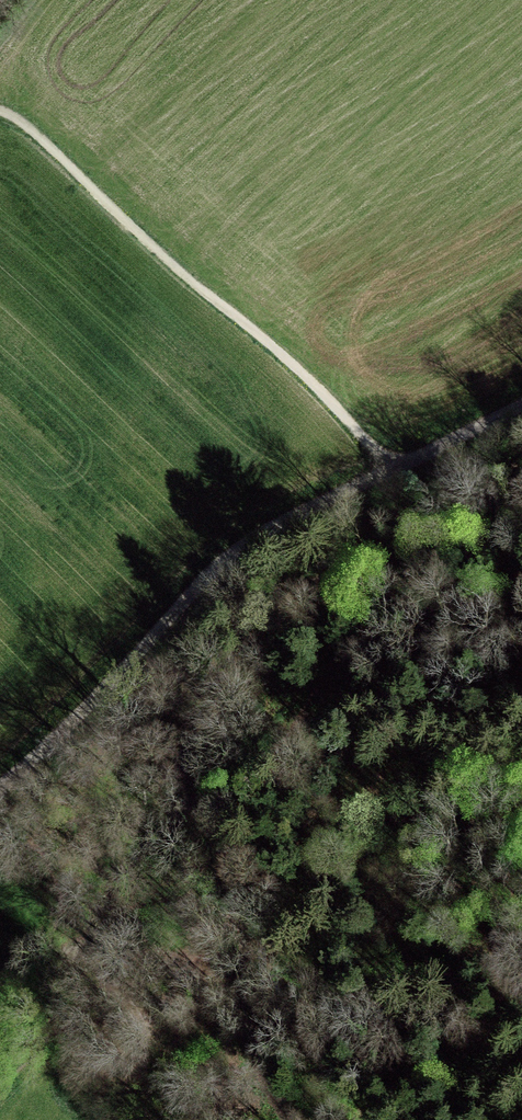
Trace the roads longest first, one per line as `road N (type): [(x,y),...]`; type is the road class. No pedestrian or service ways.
road 1 (track): [(388,469),(242,547),(201,581),(0,791)]
road 2 (track): [(320,1119),(241,985)]
road 3 (track): [(521,406),(388,469)]

